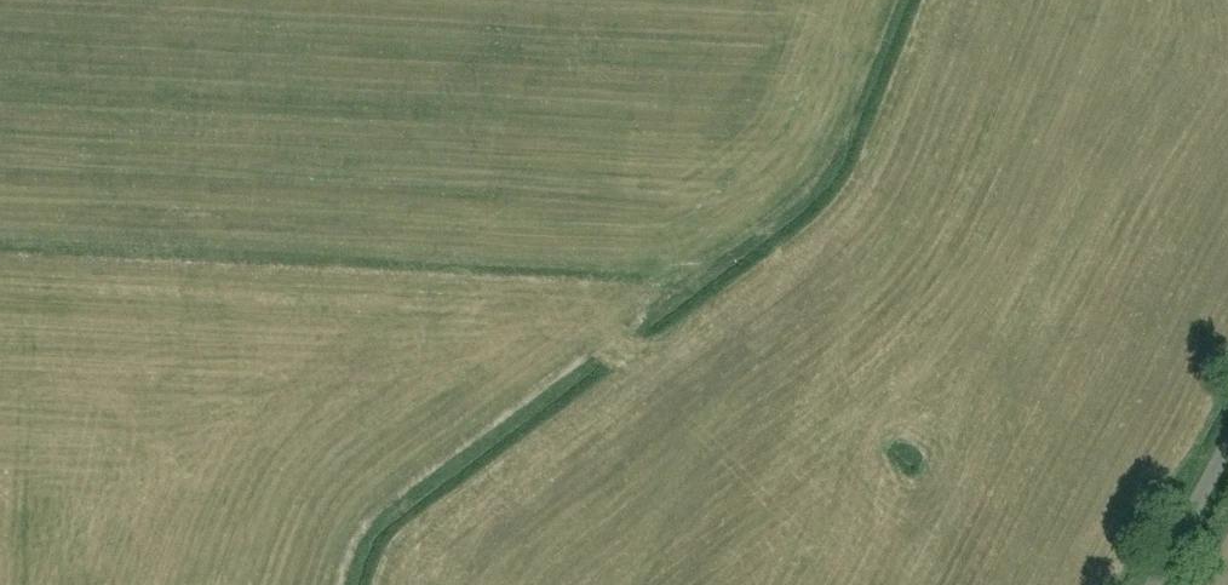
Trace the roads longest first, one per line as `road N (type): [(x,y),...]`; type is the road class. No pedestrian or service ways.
road 1 (residential): [(1160,584),(1227,455)]

